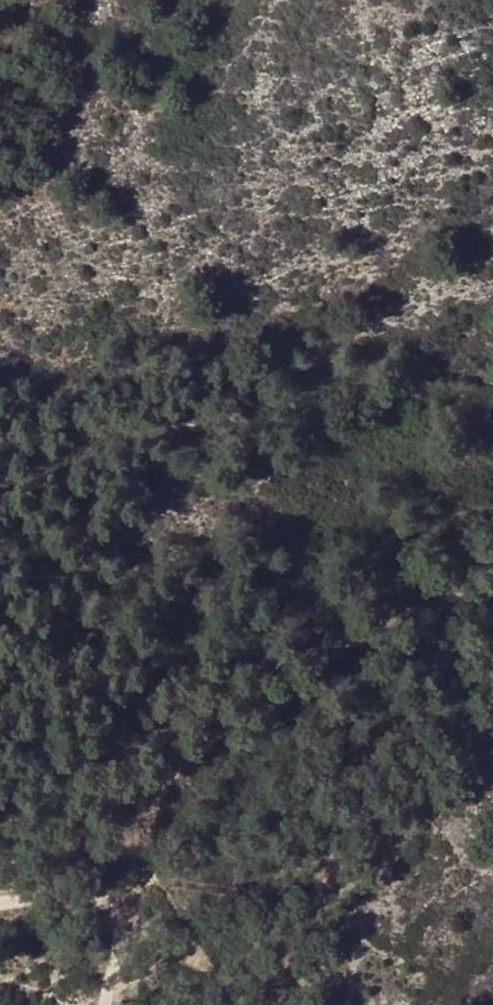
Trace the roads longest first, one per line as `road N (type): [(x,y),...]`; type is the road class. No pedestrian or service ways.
road 1 (track): [(0,902),(104,898),(122,921),(111,1004)]

